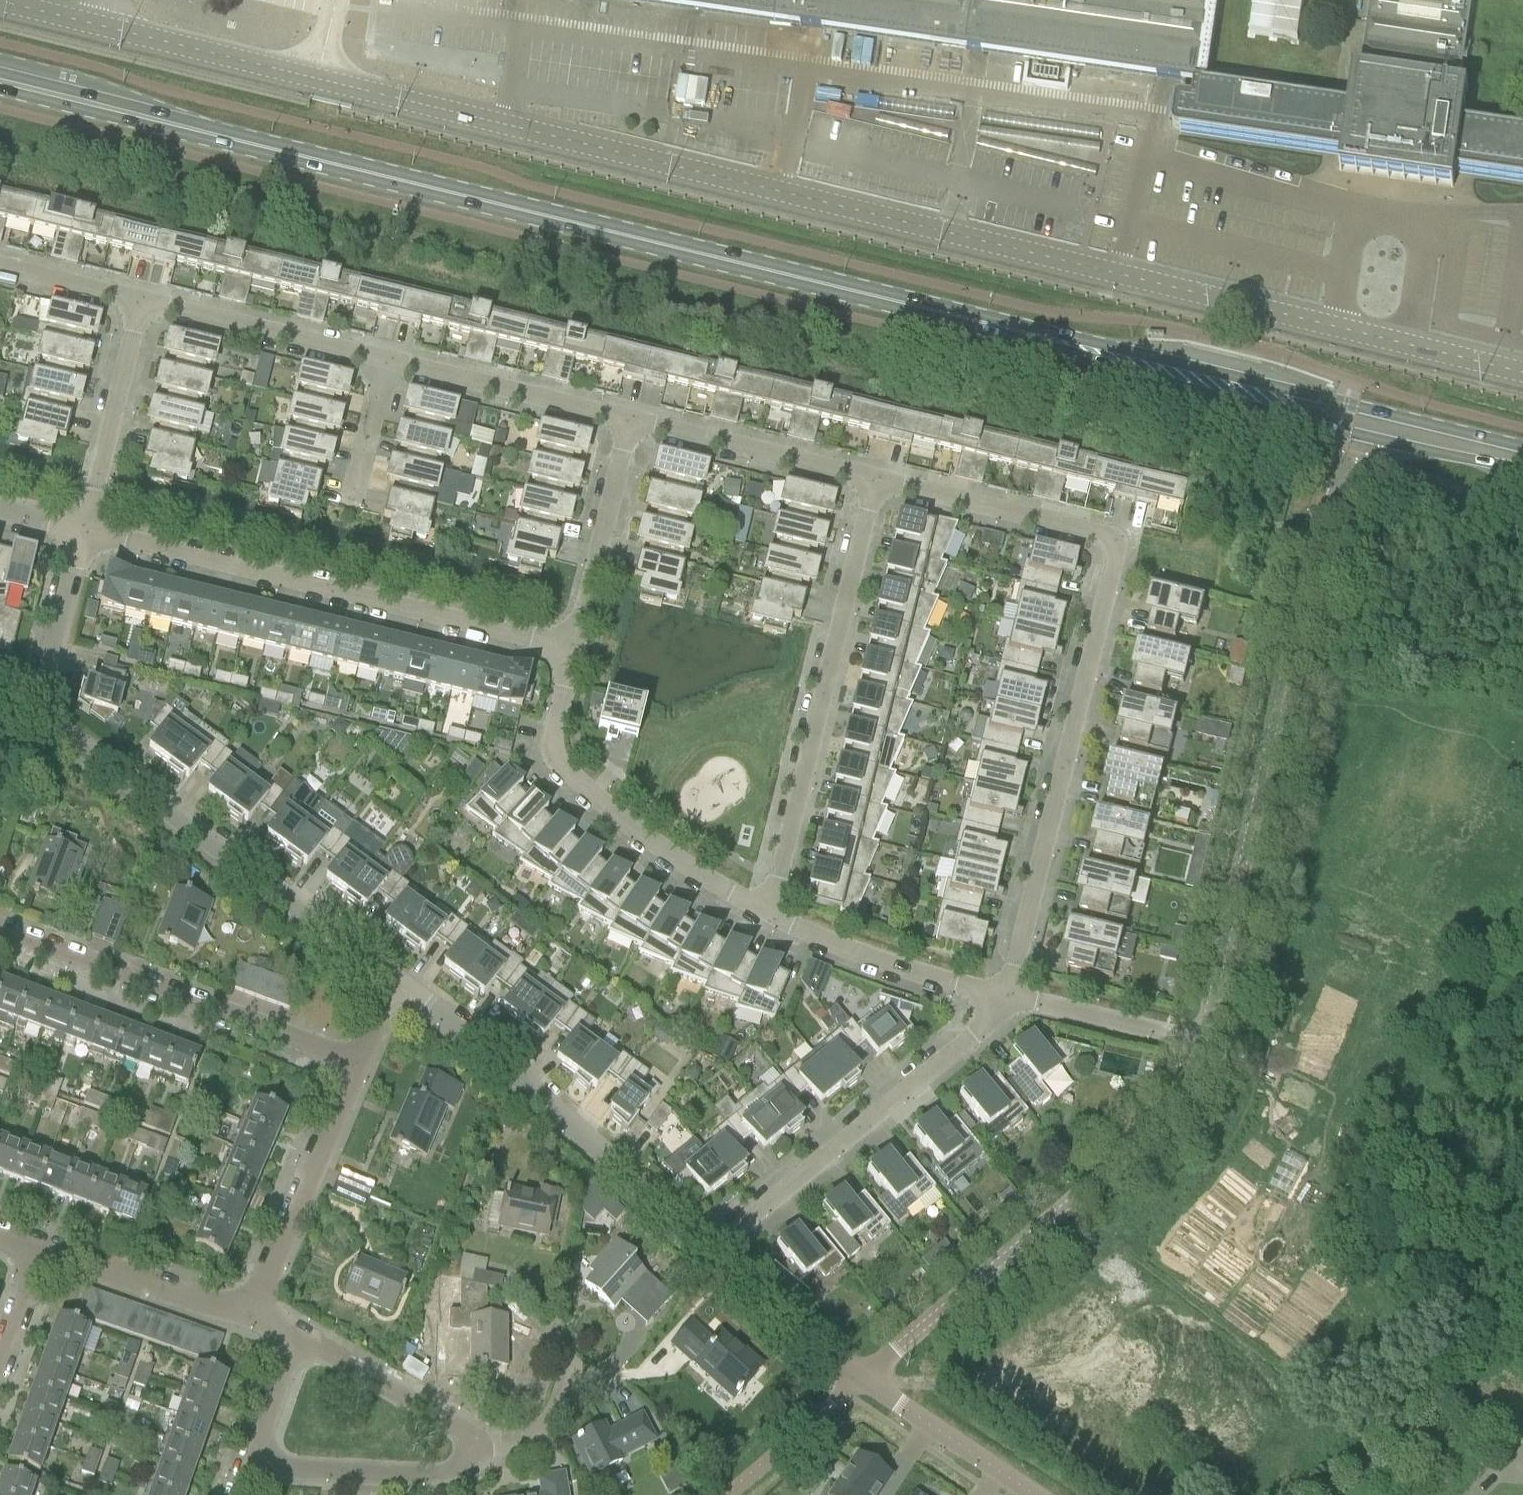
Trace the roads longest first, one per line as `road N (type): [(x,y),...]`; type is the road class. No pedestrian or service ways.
road 1 (unclassified): [(0,4),(1522,377)]
road 2 (secondary): [(1043,337),(0,86)]
road 3 (residential): [(875,478),(1097,534),(1112,546),(1008,996)]
road 4 (residential): [(393,971),(42,714),(84,532)]
road 5 (residential): [(1201,1041),(1319,535)]
road 6 (residential): [(572,649),(84,532)]
road 7 (secondary): [(1522,449),(1133,351),(1043,337)]
road 8 (residential): [(862,1378),(1170,1117),(1189,1090),(1201,1041)]
road 9 (residential): [(767,916),(875,478)]
road 10 (residential): [(712,1250),(393,971)]
road 11 (track): [(896,1402),(969,1385),(1113,1322),(1153,1324),(1188,1342),(1273,1412)]
road 12 (residential): [(712,1250),(1008,996)]
road 13 (secondary): [(1043,337),(1128,370),(1416,449)]
road 14 (residential): [(355,1060),(0,930)]
road 15 (residential): [(767,916),(652,841),(566,772),(553,739),(572,649)]
road 16 (residential): [(255,1314),(355,1060)]
road 17 (residential): [(1008,996),(898,968),(767,916)]
road 18 (residential): [(139,301),(385,361)]
road 19 (residential): [(385,361),(630,420)]
road 20 (residential): [(630,420),(875,478)]
road 21 (residential): [(84,532),(139,301)]
road 22 (residential): [(572,649),(630,420)]
road 23 (residential): [(251,1465),(424,1476),(453,1468),(471,1452)]
road 24 (residential): [(255,1314),(46,1247)]
road 25 (residential): [(471,1452),(461,1430),(293,1340)]
road 26 (unclassified): [(1032,1494),(862,1378)]
road 27 (residential): [(1201,1041),(1008,996)]
road 28 (residential): [(862,1378),(712,1250)]
road 29 (residential): [(0,265),(139,301)]
road 30 (residential): [(352,497),(385,361)]
road 31 (residential): [(0,1377),(46,1247)]
road 32 (unclassified): [(1319,535),(1349,478),(1416,449)]
road 33 (residential): [(471,1452),(520,1437),(553,1415),(576,1379)]
road 34 (residential): [(251,1465),(293,1340)]

